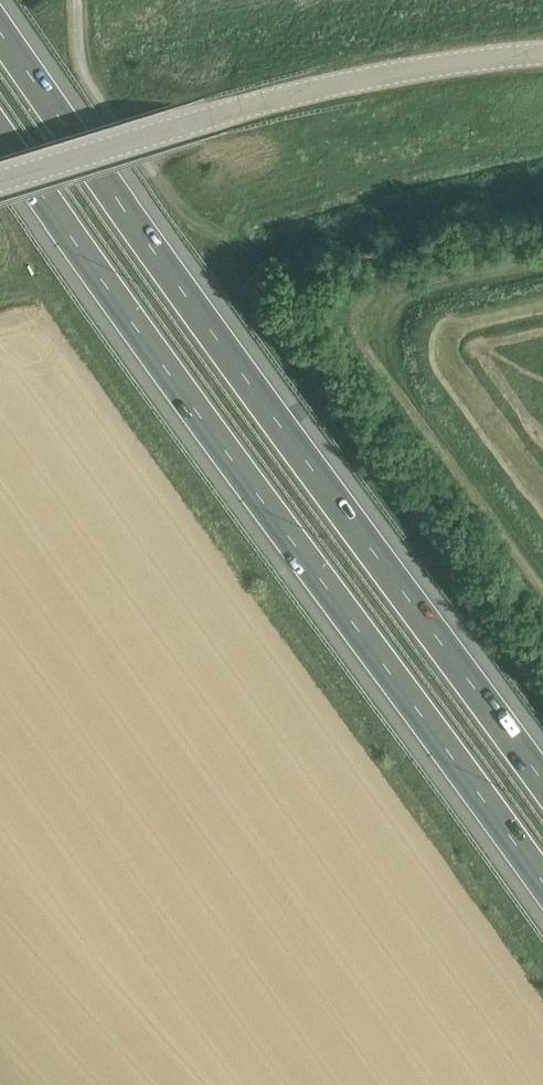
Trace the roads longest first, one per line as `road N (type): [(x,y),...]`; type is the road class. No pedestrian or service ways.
road 1 (motorway): [(542,763),(0,7)]
road 2 (motorway): [(0,107),(542,840)]
road 3 (unclassified): [(0,182),(325,93),(489,59),(542,57)]

